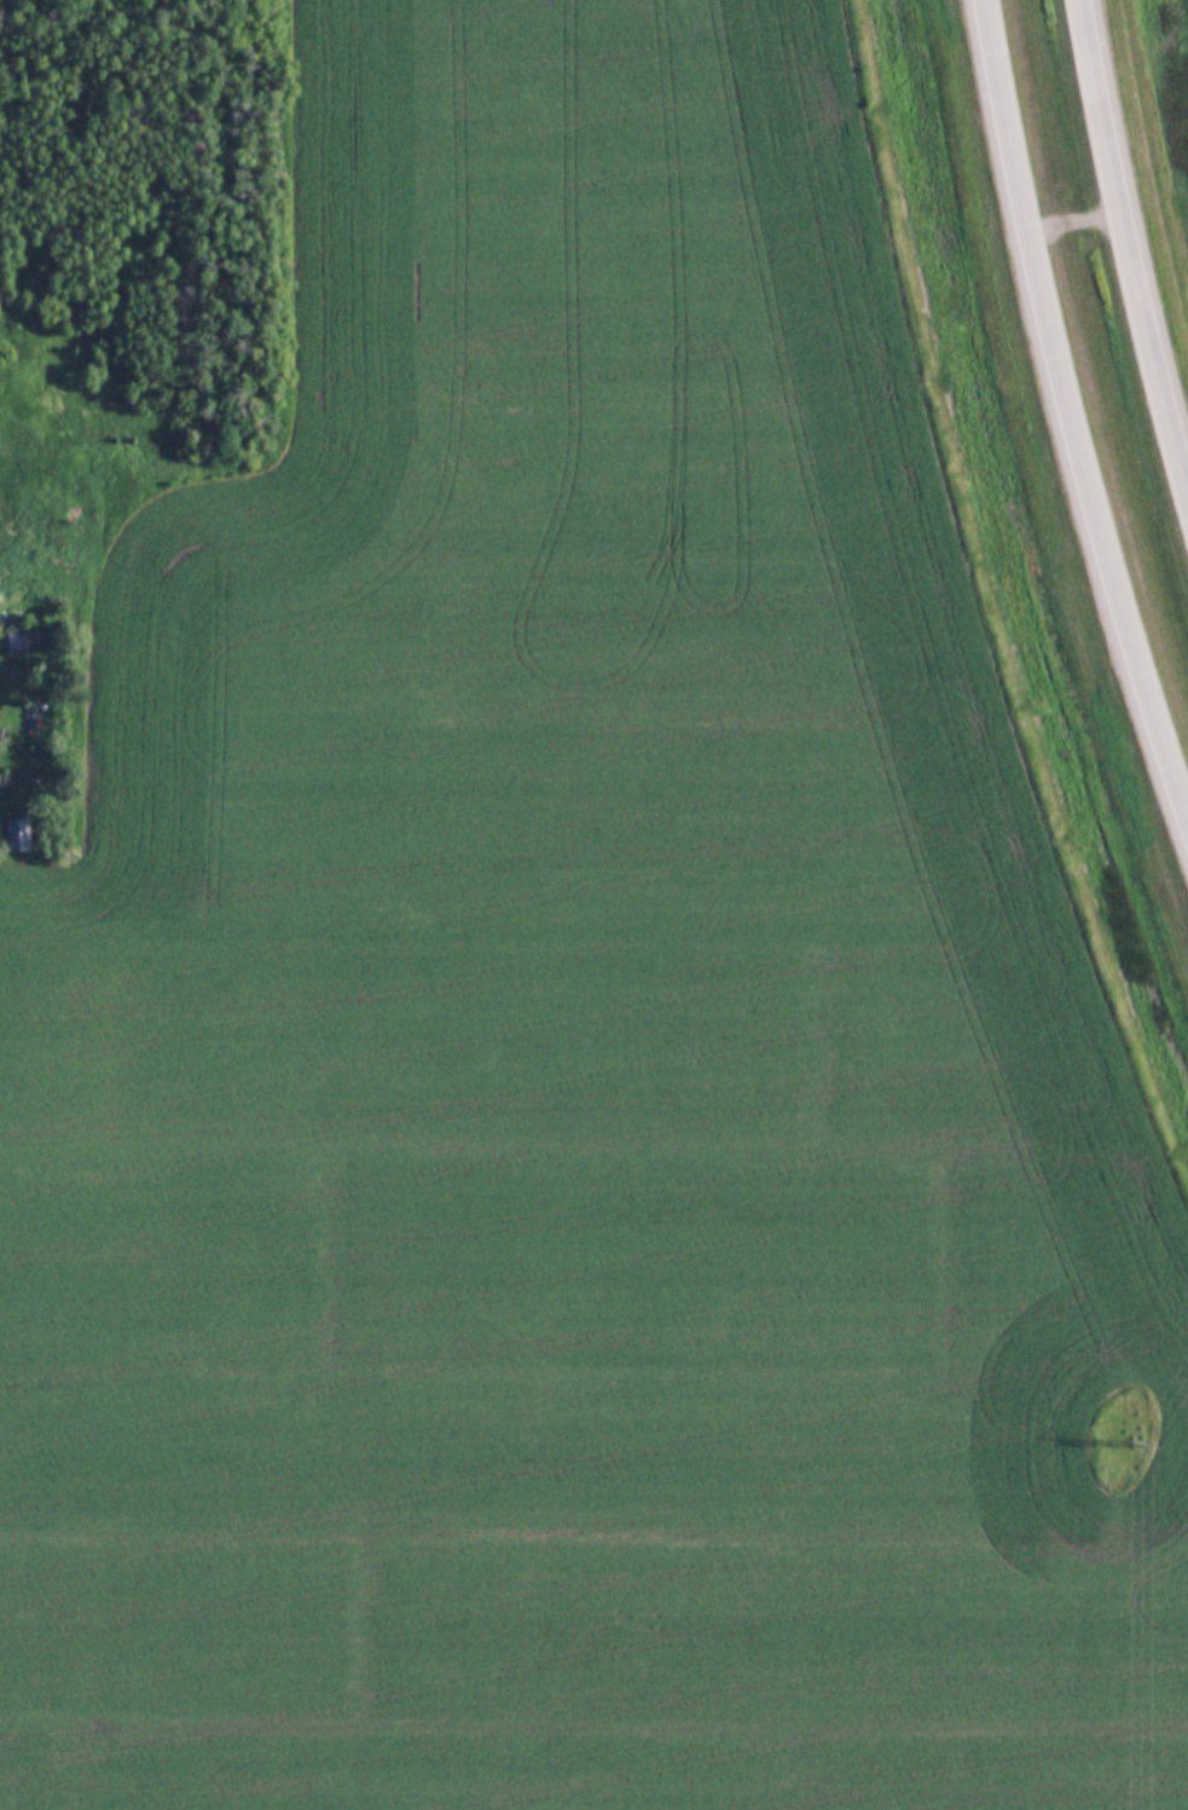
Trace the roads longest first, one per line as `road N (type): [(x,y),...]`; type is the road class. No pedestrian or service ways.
road 1 (motorway): [(993,0),(1038,224),(1187,808)]
road 2 (motorway): [(1187,499),(1095,110),(1081,0)]

